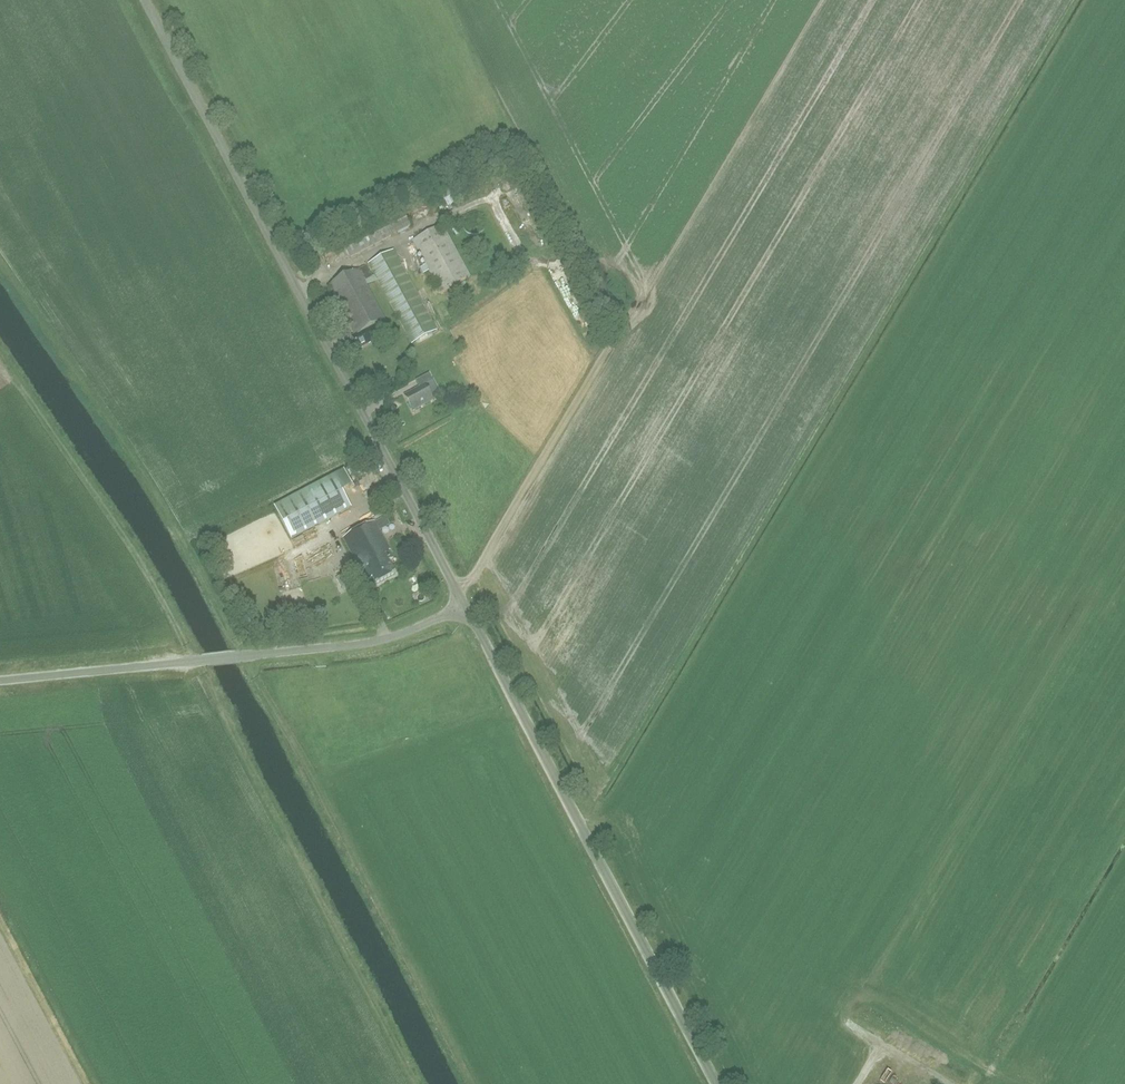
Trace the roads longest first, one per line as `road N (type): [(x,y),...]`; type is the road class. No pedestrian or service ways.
road 1 (unclassified): [(465,605),(145,0)]
road 2 (unclassified): [(722,1083),(465,605)]
road 3 (track): [(245,656),(469,1083)]
road 4 (unclassified): [(0,681),(363,644),(465,605)]
road 5 (track): [(0,353),(155,586),(194,661)]

